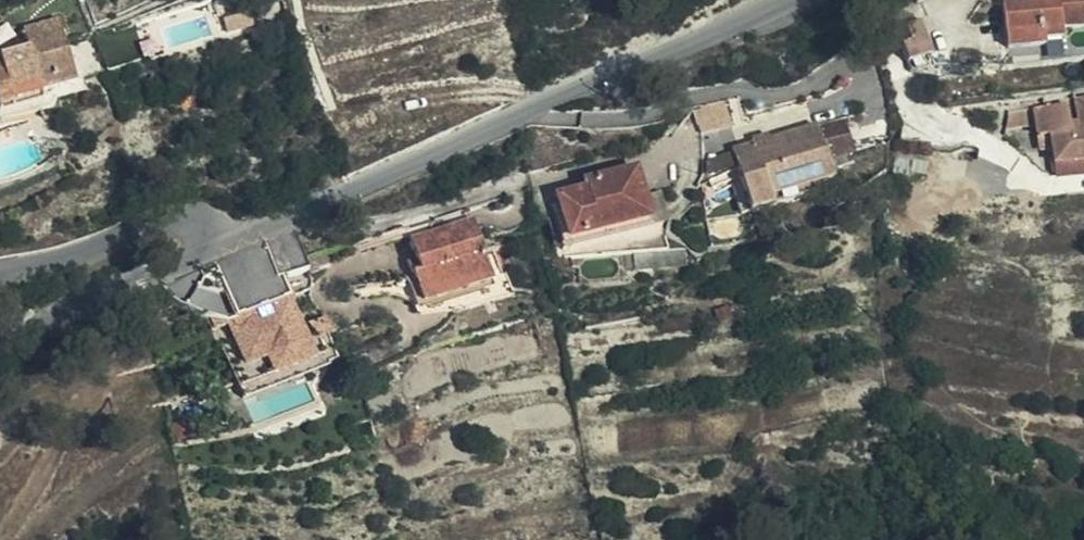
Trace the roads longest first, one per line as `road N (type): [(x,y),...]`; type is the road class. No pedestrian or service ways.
road 1 (residential): [(208,246),(782,0)]
road 2 (residential): [(0,339),(208,246)]
road 3 (residential): [(208,246),(196,228),(162,224),(0,270)]

